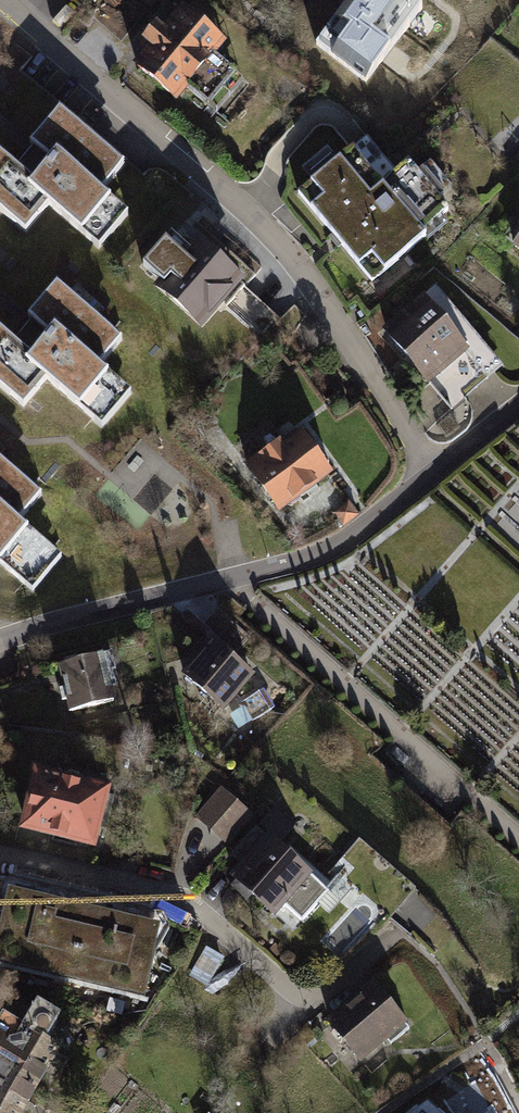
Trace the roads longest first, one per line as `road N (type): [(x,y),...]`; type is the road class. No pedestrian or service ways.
road 1 (residential): [(7,0),(249,214),(439,467)]
road 2 (residential): [(439,467),(349,540),(317,554),(0,636)]
road 3 (residential): [(0,855),(164,891),(299,998),(324,1000),(397,931)]

